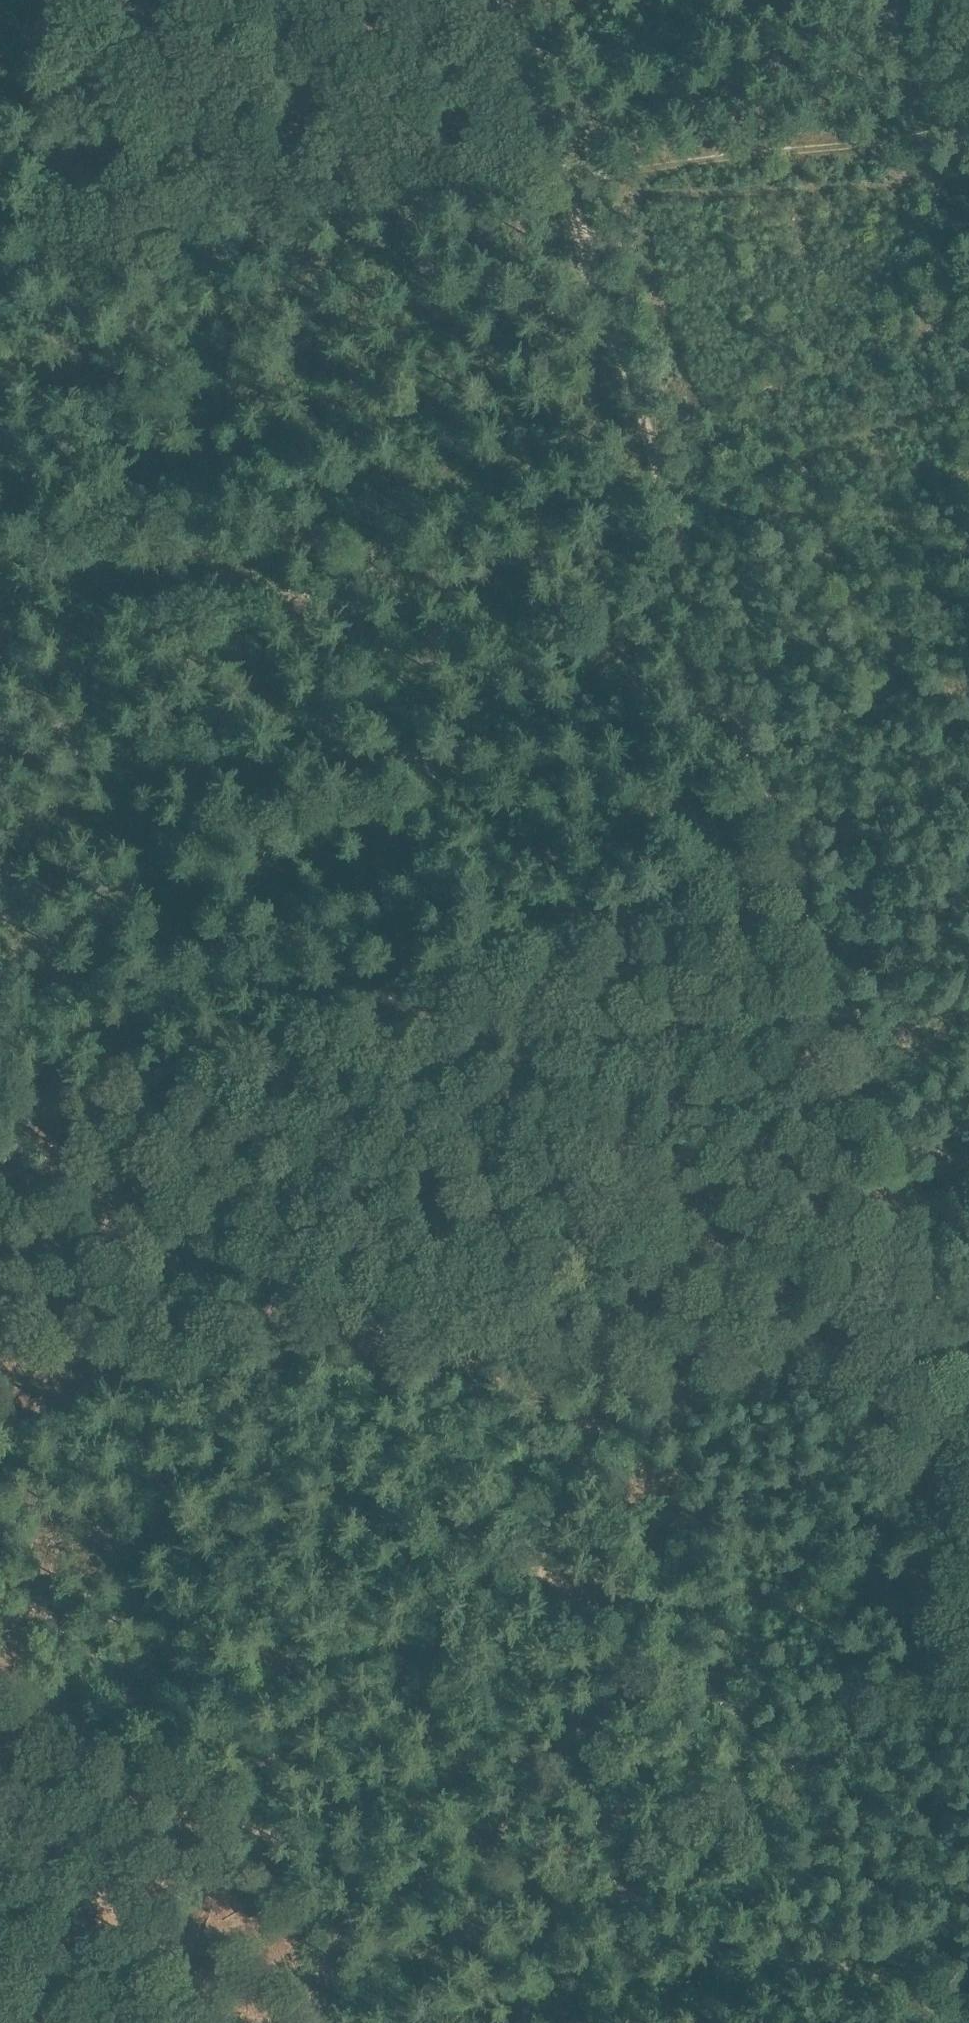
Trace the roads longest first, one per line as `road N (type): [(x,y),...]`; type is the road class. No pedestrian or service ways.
road 1 (track): [(0,1127),(794,848)]
road 2 (track): [(0,309),(204,232),(563,184)]
road 3 (track): [(968,124),(772,145),(563,184)]
road 4 (track): [(794,848),(968,787)]

